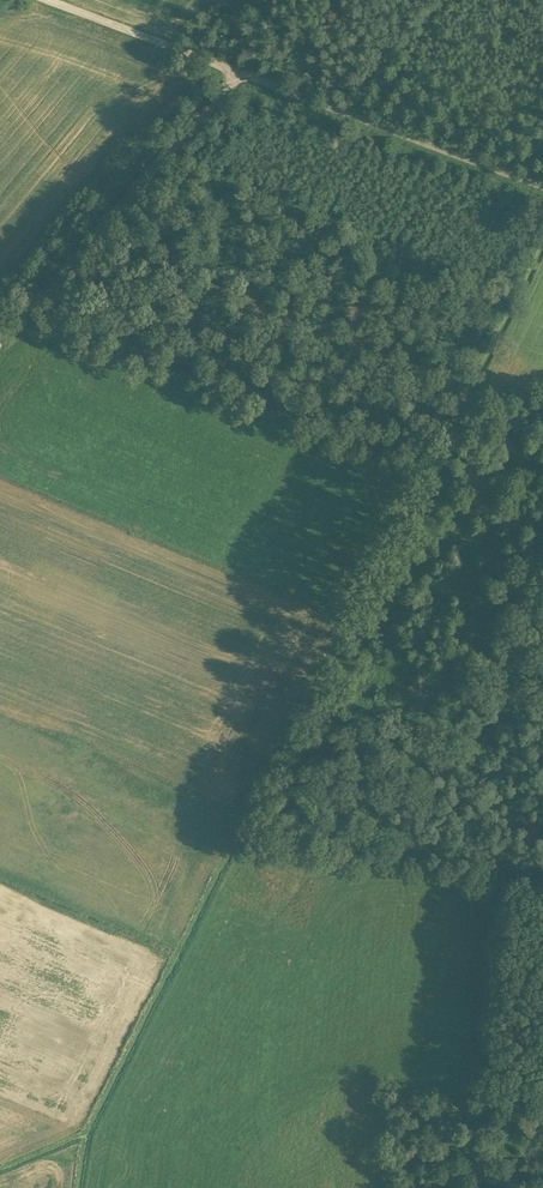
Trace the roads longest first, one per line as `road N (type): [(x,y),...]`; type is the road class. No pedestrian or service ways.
road 1 (track): [(542,183),(45,0)]
road 2 (track): [(238,73),(72,286),(0,364)]

